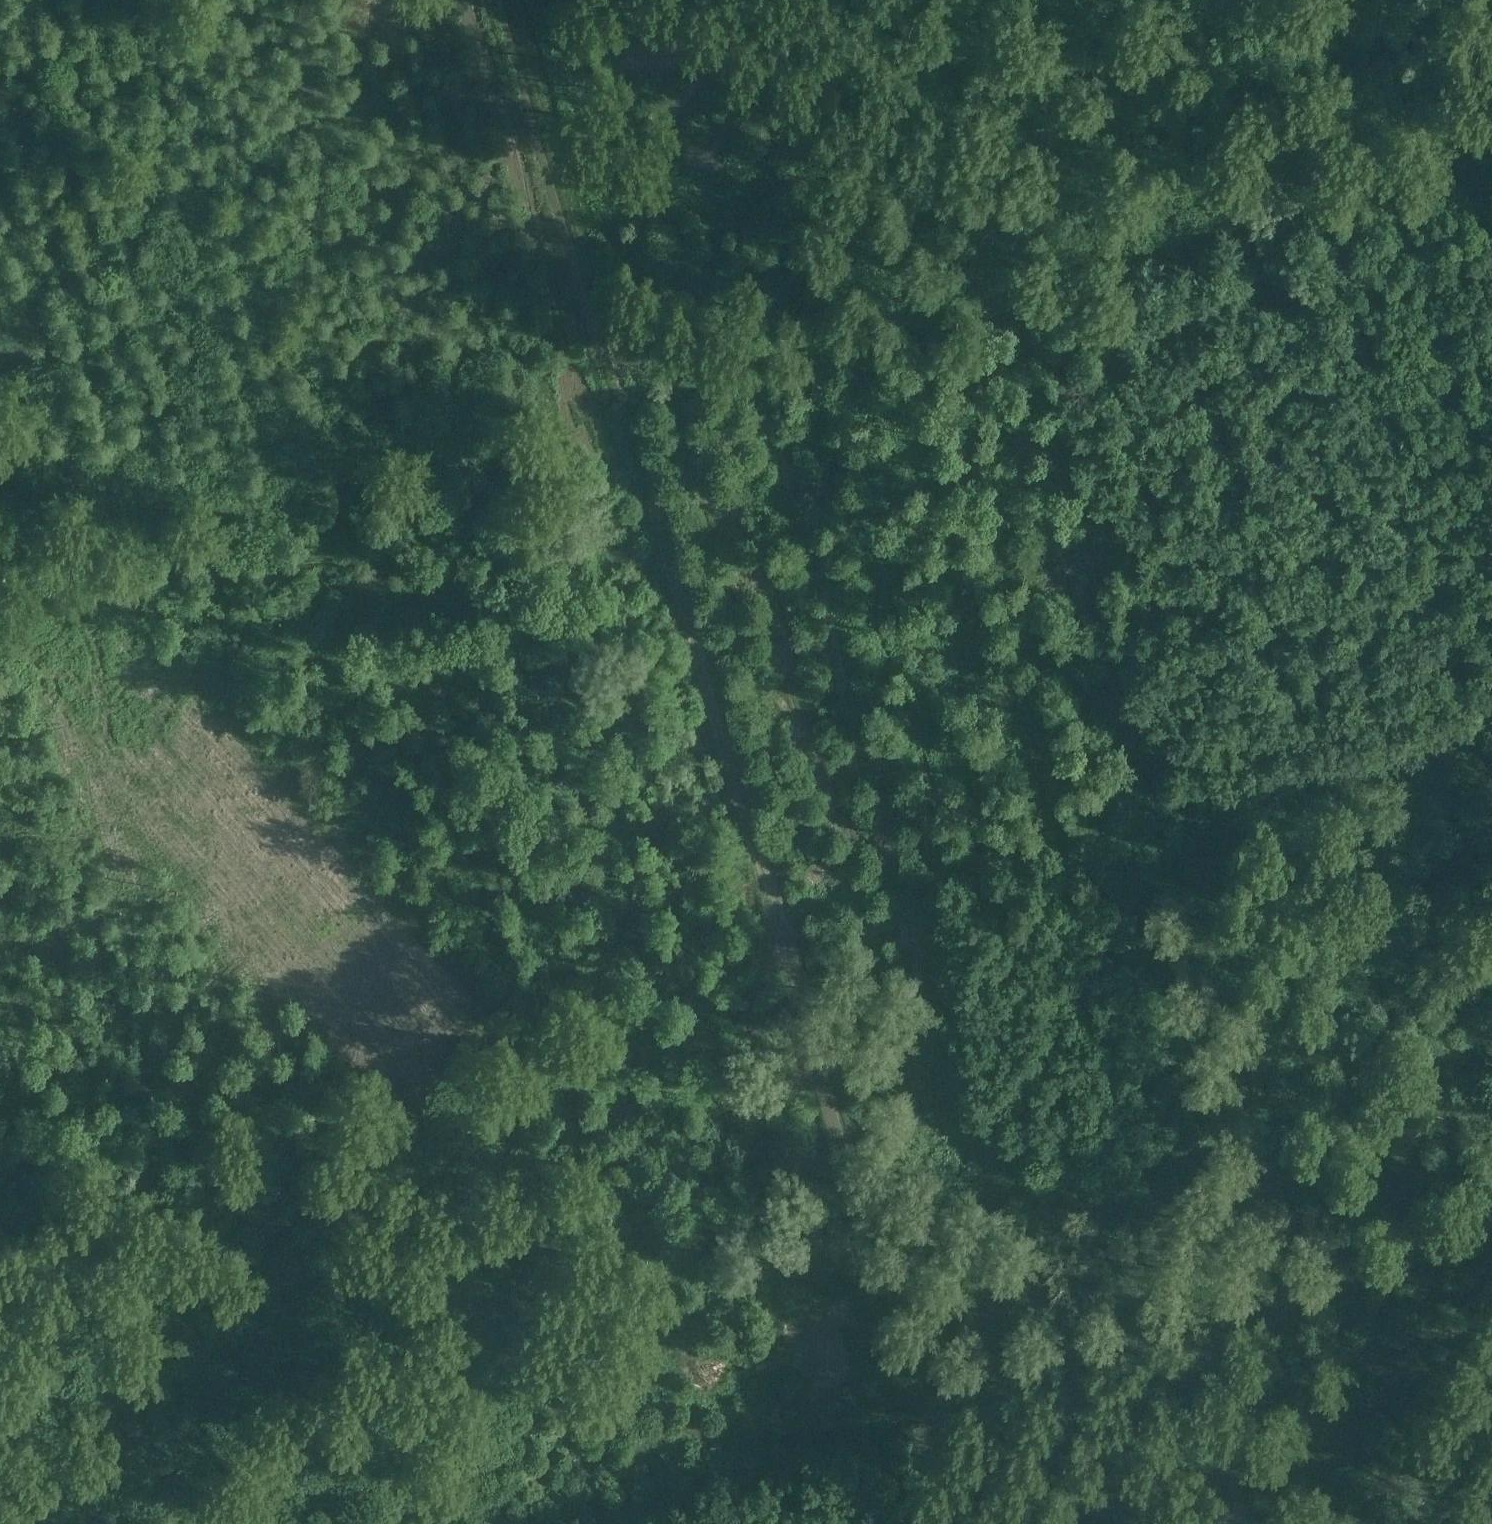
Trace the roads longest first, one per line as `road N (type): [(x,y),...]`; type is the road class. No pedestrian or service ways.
road 1 (track): [(957,1523),(501,0)]

